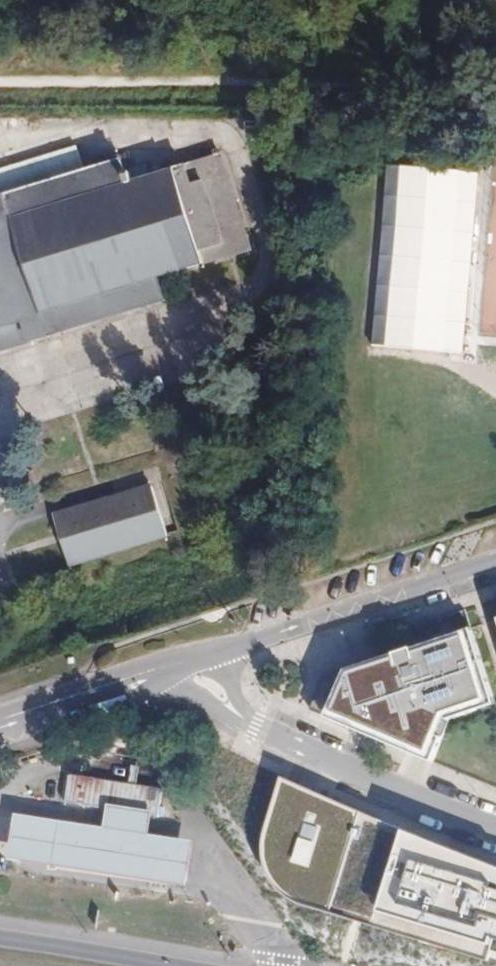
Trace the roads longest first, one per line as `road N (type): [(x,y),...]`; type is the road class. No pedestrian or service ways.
road 1 (track): [(495,76),(0,78)]
road 2 (residential): [(184,663),(255,728),(495,828)]
road 3 (tertiary): [(184,663),(495,563)]
road 4 (tertiary): [(0,721),(184,663)]
road 5 (primary): [(177,965),(0,937)]

